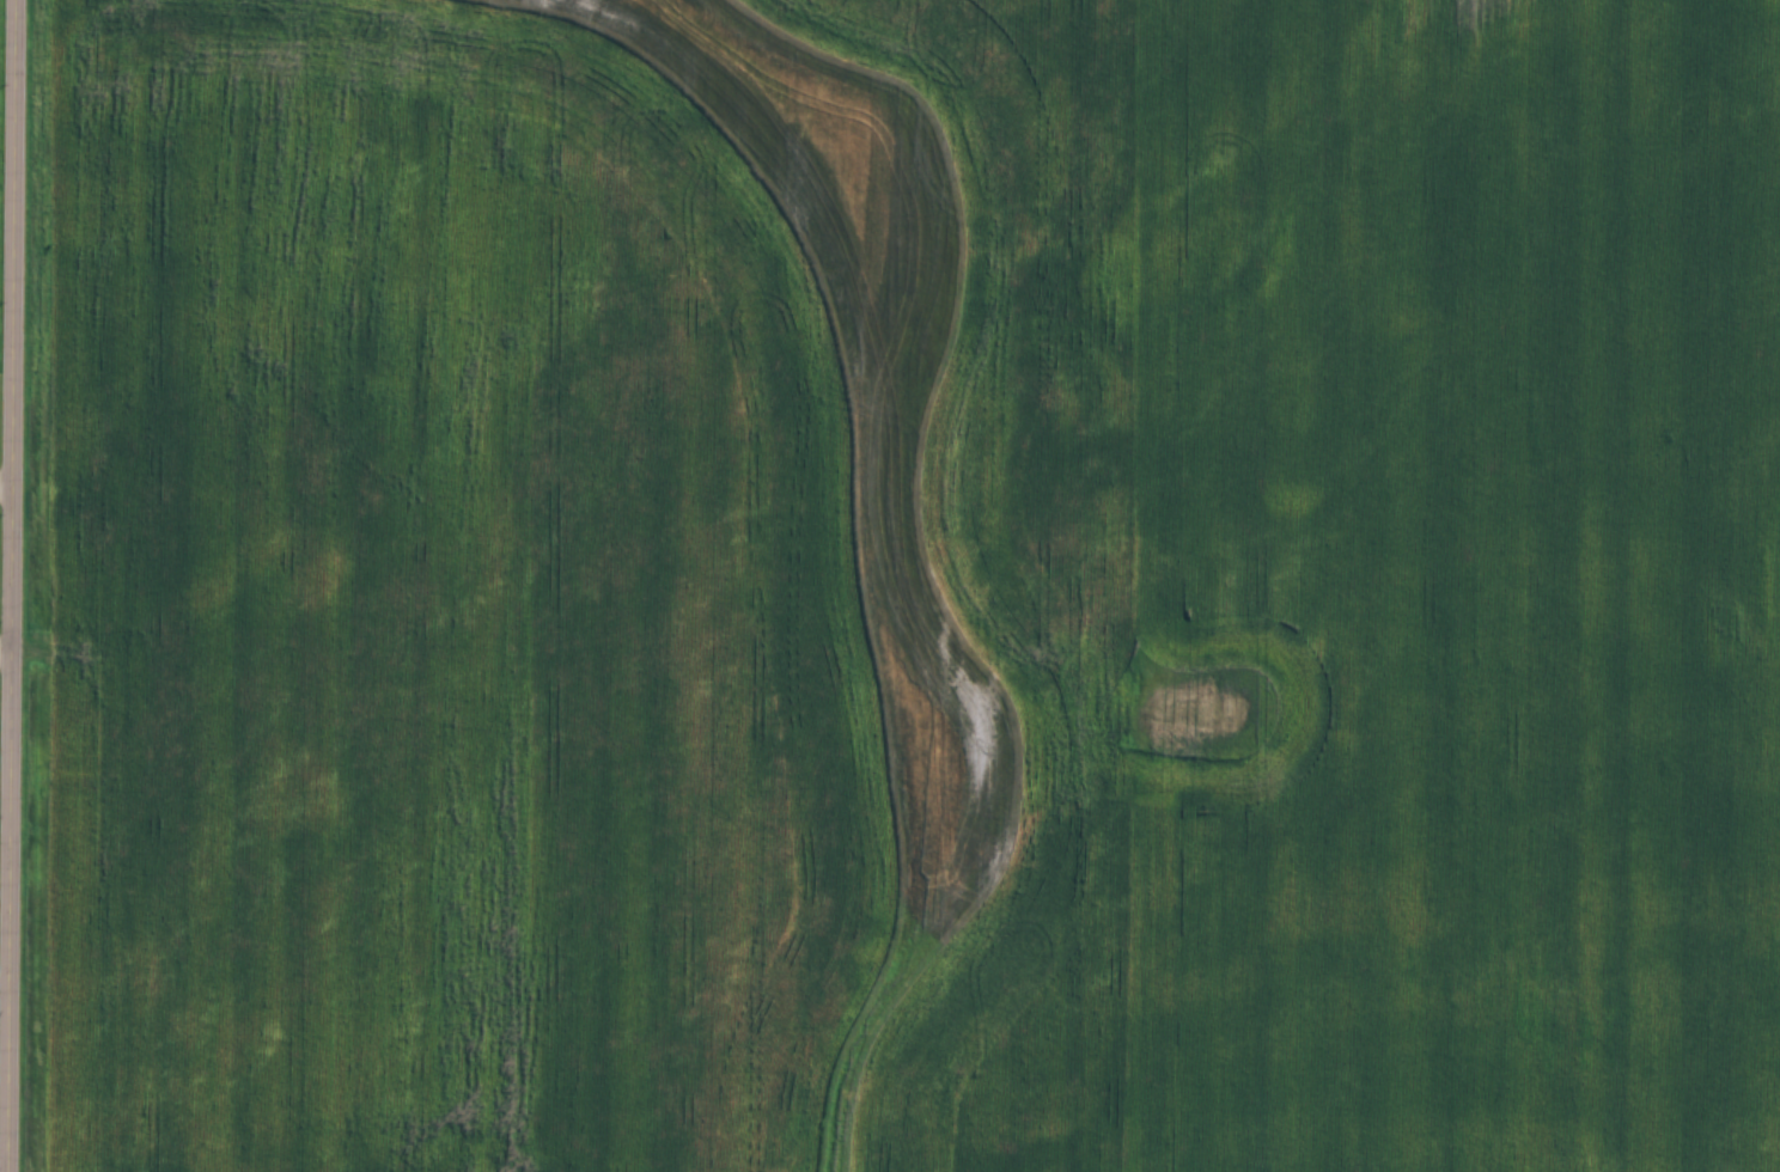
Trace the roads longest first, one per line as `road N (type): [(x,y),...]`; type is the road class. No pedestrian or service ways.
road 1 (tertiary): [(12,1171),(20,0)]

